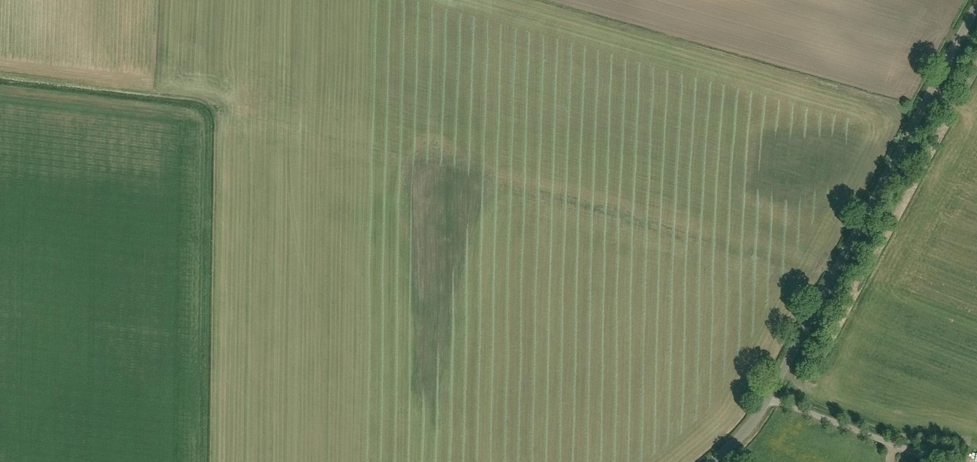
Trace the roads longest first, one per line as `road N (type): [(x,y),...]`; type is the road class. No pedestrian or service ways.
road 1 (unclassified): [(712,461),(767,408),(976,8)]

